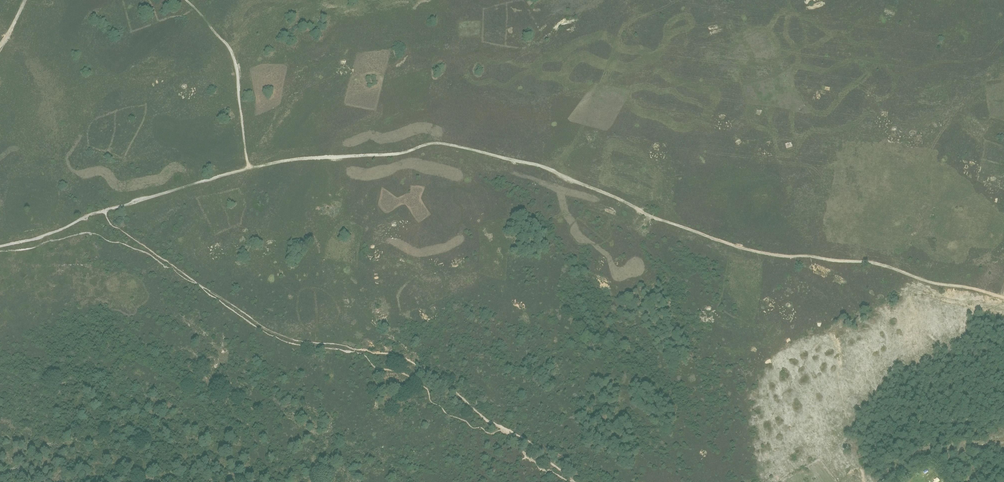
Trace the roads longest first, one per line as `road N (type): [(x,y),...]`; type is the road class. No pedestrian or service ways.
road 1 (track): [(882,481),(929,452),(1003,444)]

